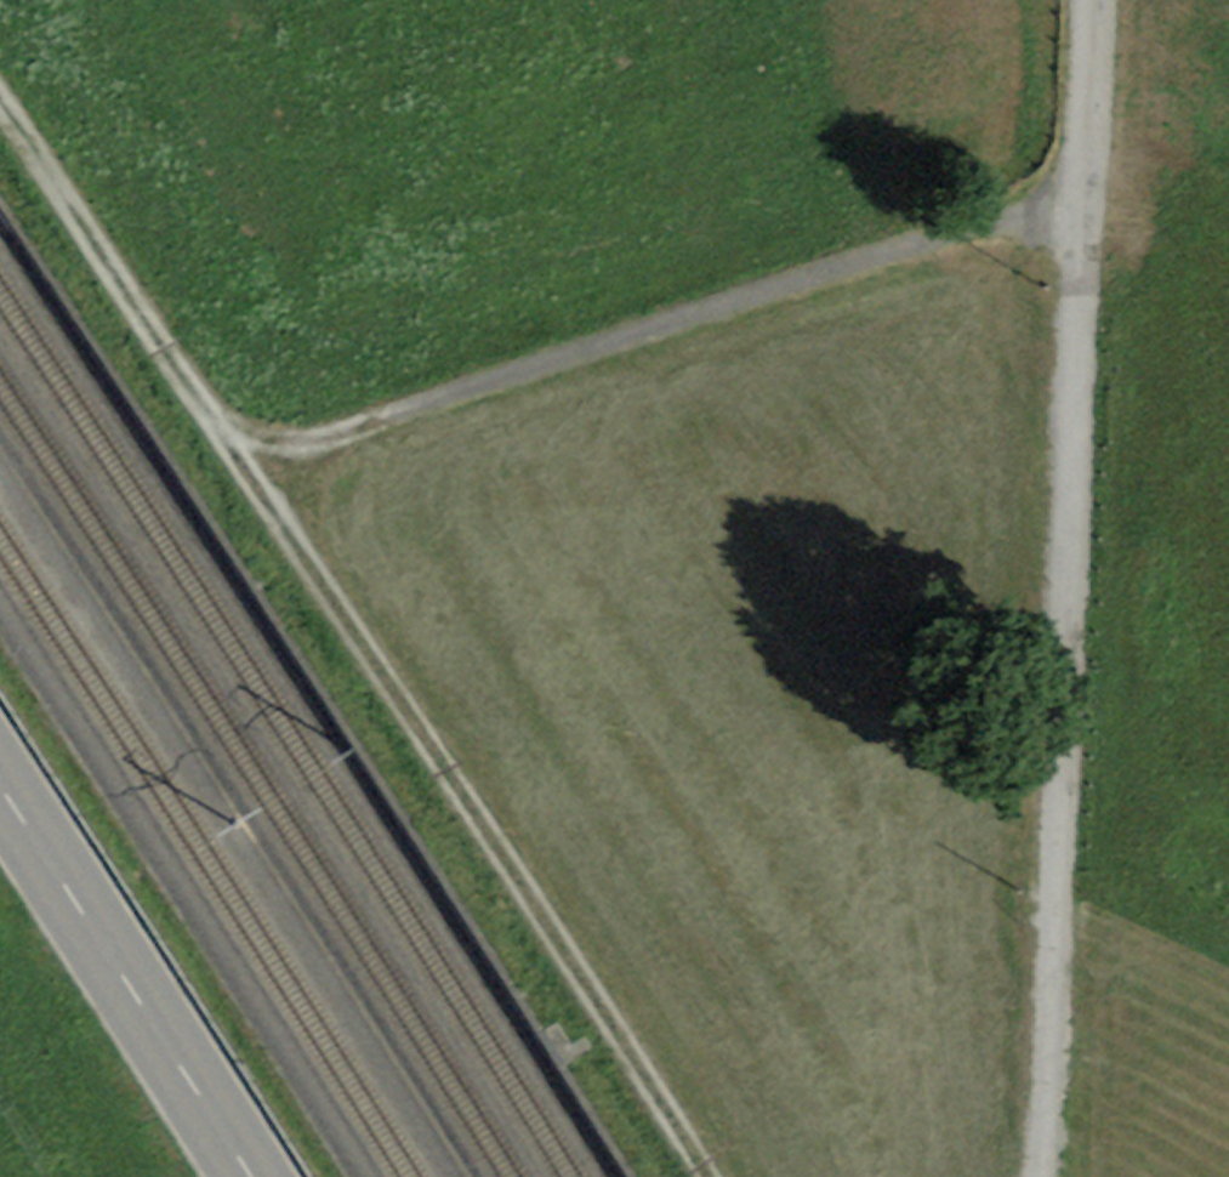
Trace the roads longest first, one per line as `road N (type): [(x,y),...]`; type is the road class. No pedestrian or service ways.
road 1 (track): [(706,1176),(252,471),(0,103)]
road 2 (track): [(1092,192),(1036,1176)]
road 3 (track): [(1092,192),(252,471)]
road 4 (unclassified): [(250,1176),(0,787)]
road 5 (unclassified): [(1097,0),(1092,192)]

